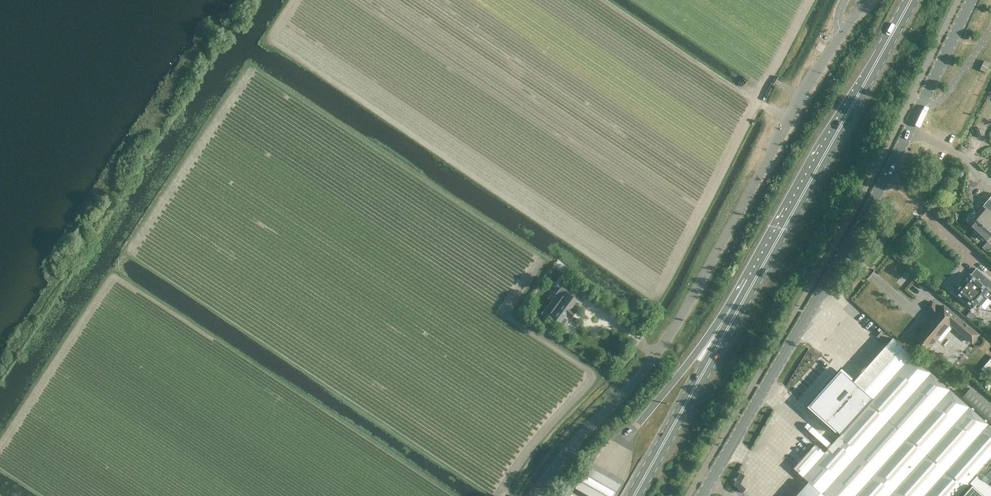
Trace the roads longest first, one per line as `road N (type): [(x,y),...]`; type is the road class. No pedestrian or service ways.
road 1 (unclassified): [(534,495),(672,331),(819,68),(868,0)]
road 2 (tertiary): [(702,495),(899,152),(973,0)]
road 3 (primary): [(909,0),(754,278)]
road 4 (primary): [(754,278),(634,495)]
road 5 (primary): [(754,278),(642,420)]

